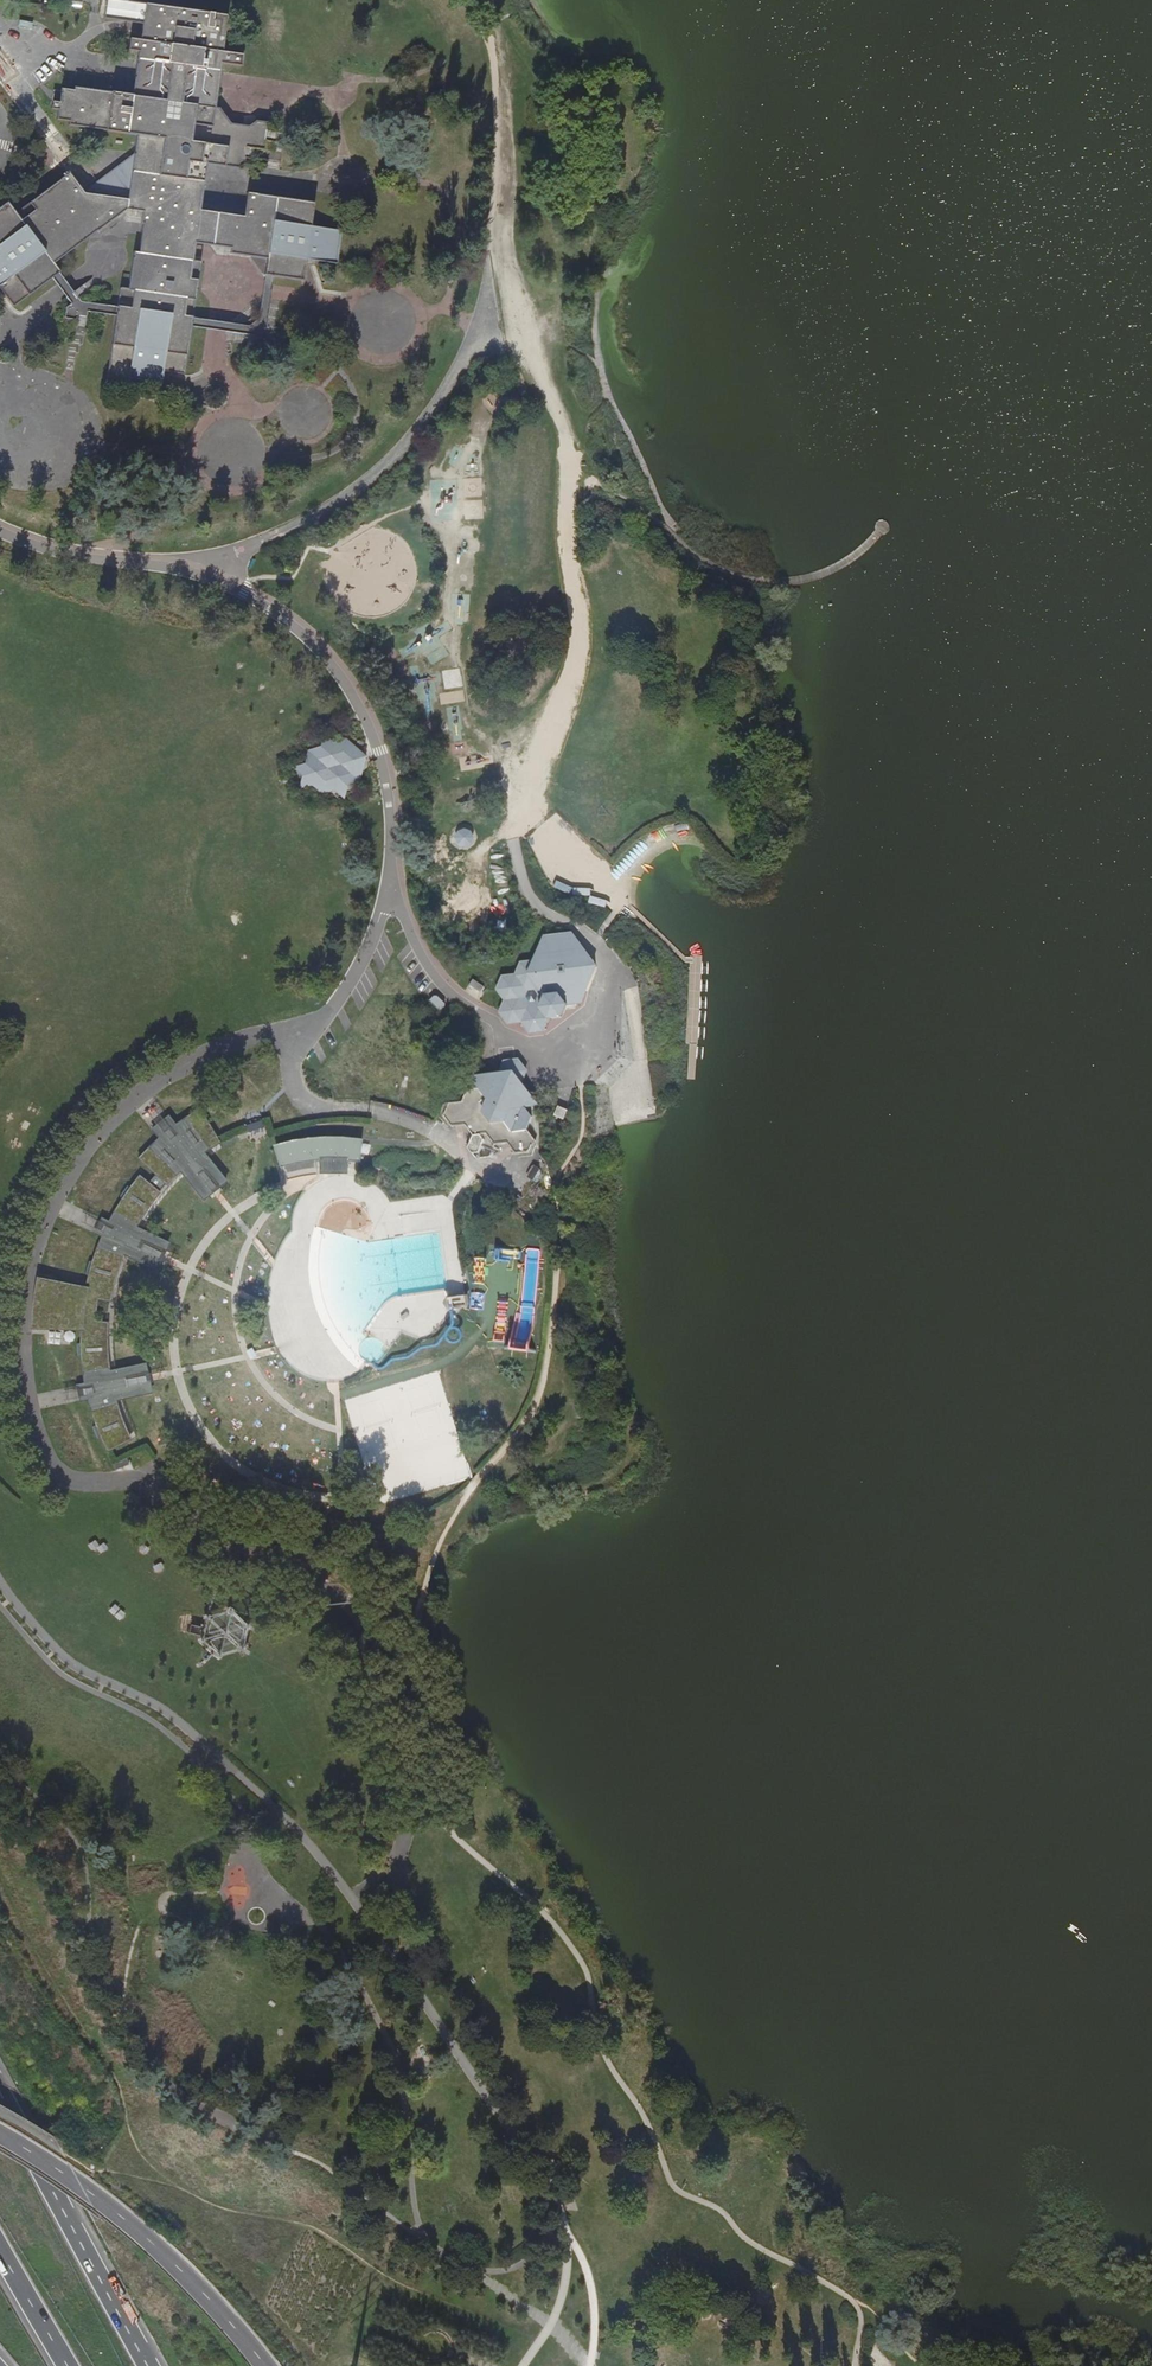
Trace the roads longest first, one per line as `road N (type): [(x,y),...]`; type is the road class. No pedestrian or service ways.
road 1 (trunk): [(262,2365),(151,2243),(78,2183),(0,2136)]
road 2 (motorway): [(149,2365),(0,2094)]
road 3 (track): [(526,796),(564,853),(614,890),(615,914)]
road 4 (trunk): [(0,2249),(69,2365)]

